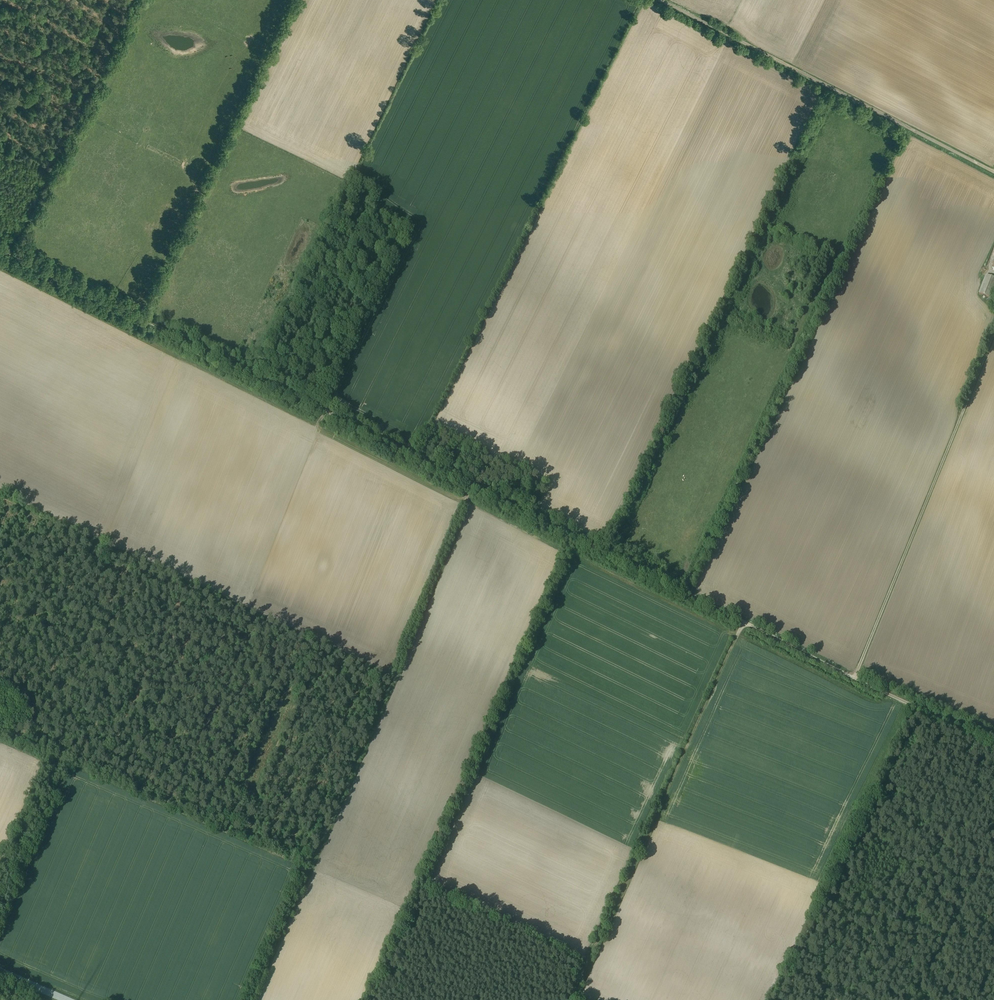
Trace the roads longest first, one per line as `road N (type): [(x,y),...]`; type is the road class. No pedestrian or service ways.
road 1 (track): [(0,246),(691,604),(993,743)]
road 2 (unclassified): [(661,0),(993,172)]

